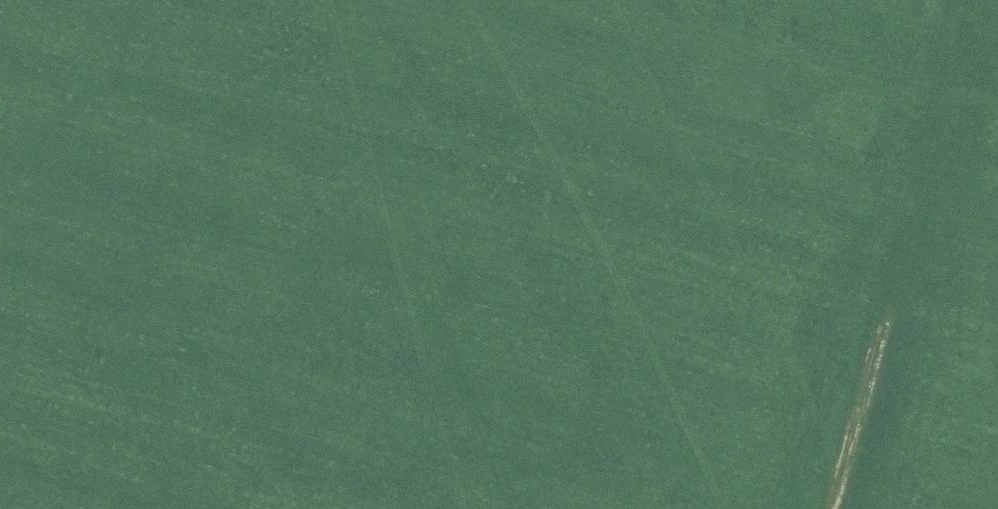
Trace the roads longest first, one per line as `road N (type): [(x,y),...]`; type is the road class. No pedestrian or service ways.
road 1 (track): [(827,508),(969,0)]

